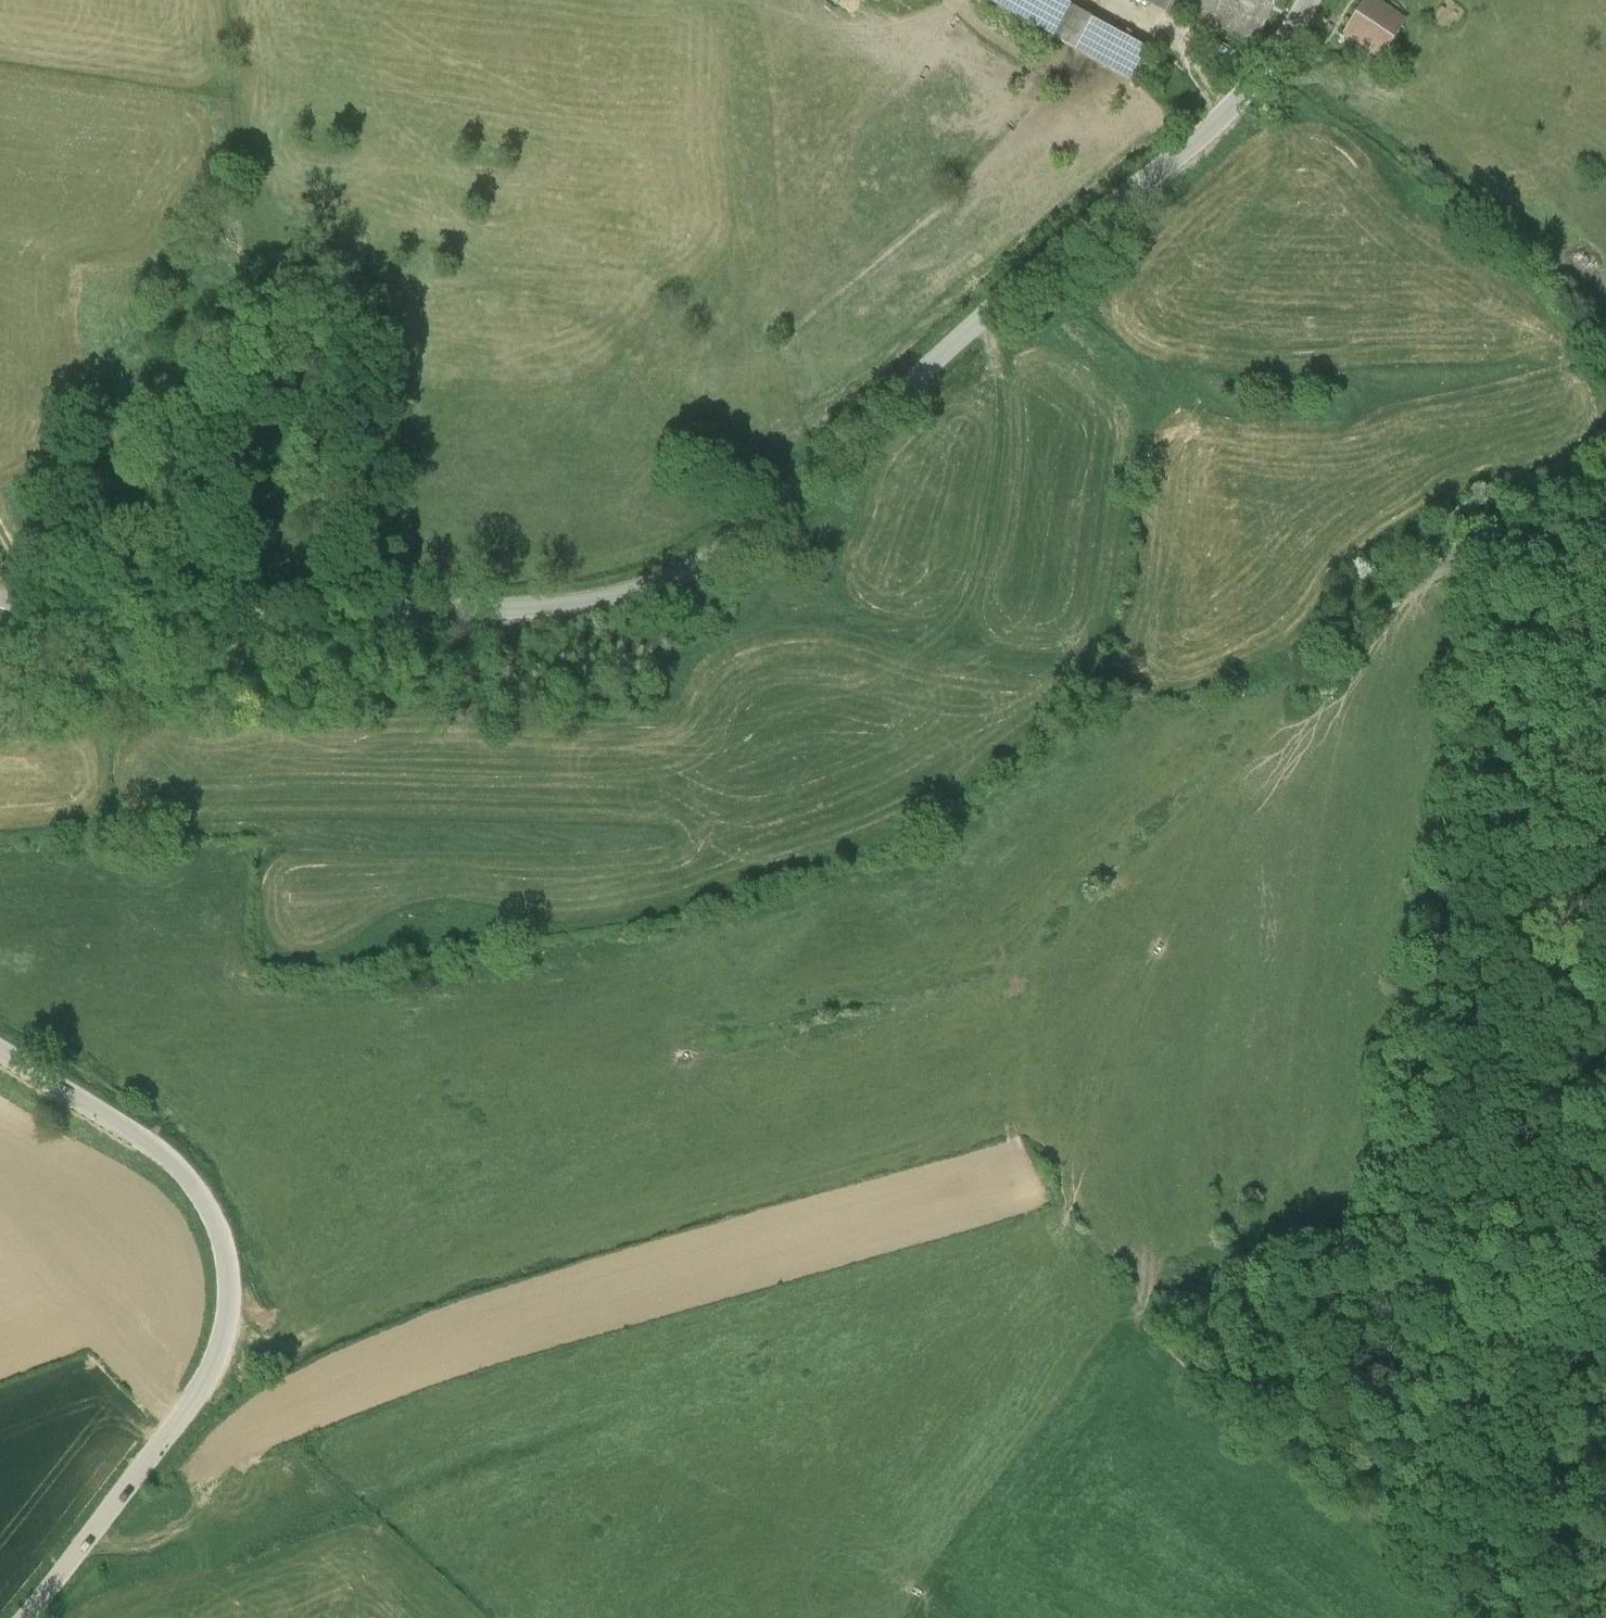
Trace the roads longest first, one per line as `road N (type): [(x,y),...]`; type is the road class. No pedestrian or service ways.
road 1 (unclassified): [(1307,0),(1229,110),(721,547),(665,578),(578,600),(118,616),(0,594)]
road 2 (unclassified): [(0,1050),(172,1165),(210,1225),(220,1264),(205,1351),(176,1401),(7,1617)]

